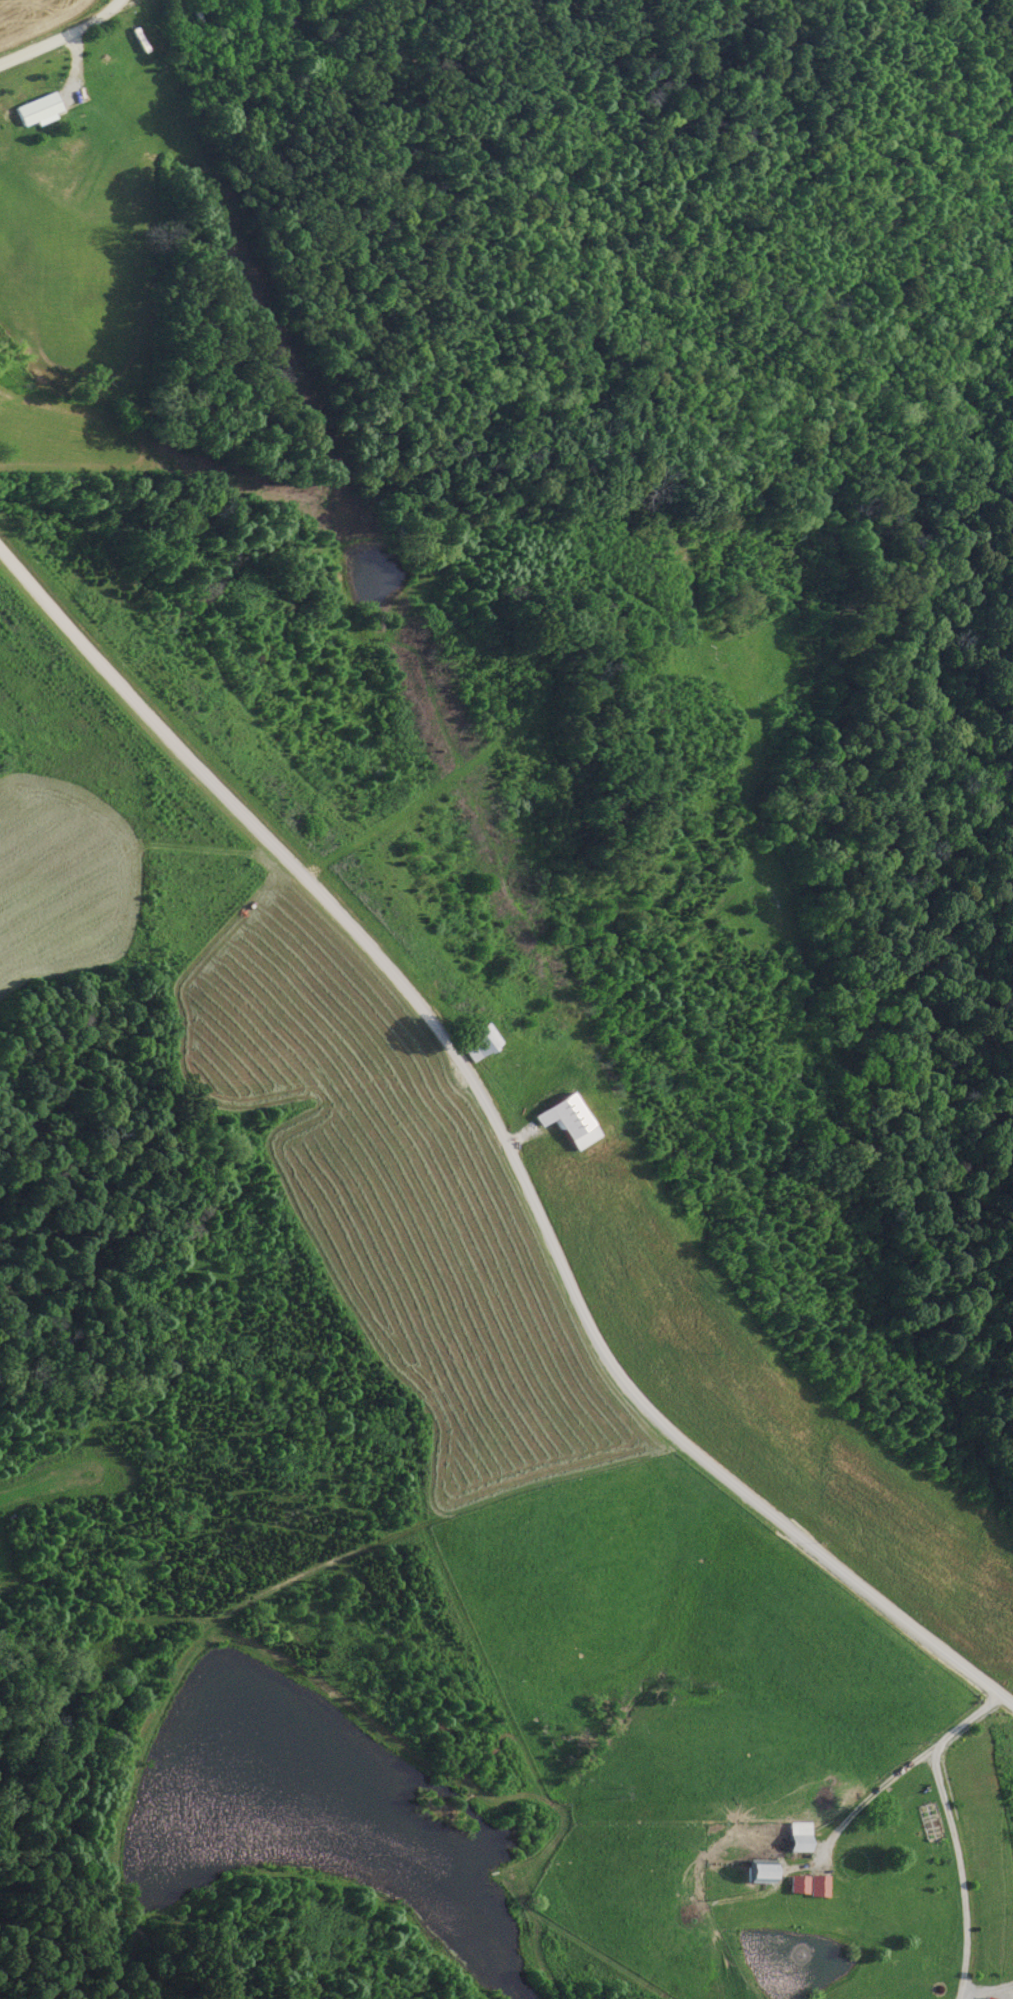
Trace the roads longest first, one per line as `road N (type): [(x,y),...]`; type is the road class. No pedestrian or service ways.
road 1 (residential): [(1012,1709),(665,1440),(594,1335),(538,1214),(425,1010),(0,524)]
road 2 (residential): [(0,62),(126,0)]

